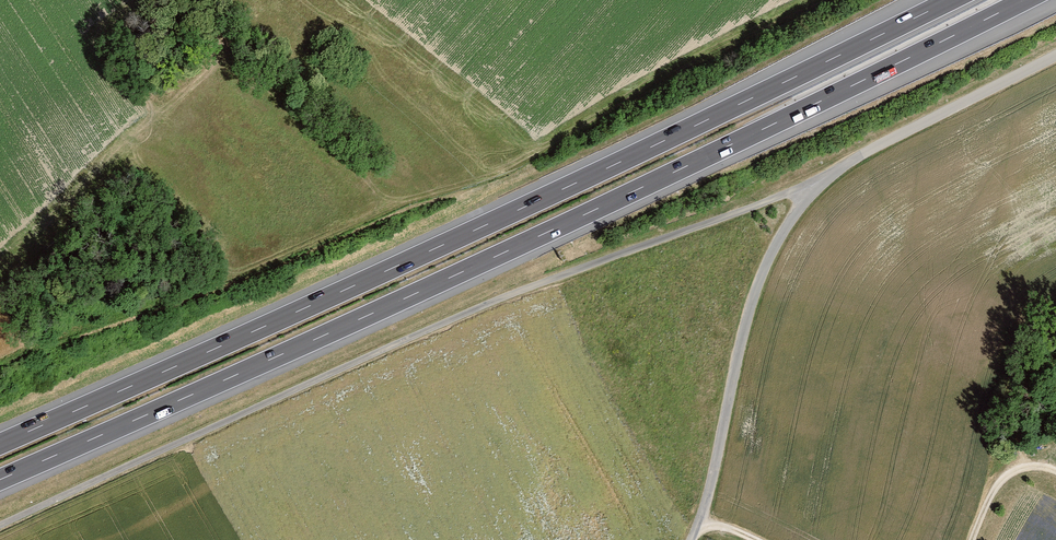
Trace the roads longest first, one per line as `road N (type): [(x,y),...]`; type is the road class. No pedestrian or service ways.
road 1 (motorway): [(0,480),(502,254),(1025,0)]
road 2 (motorway): [(951,0),(490,223),(0,444)]
road 3 (unclassified): [(701,520),(757,282),(804,187),(1055,55)]
road 4 (unclassified): [(1055,471),(1023,464),(997,481),(970,539)]

